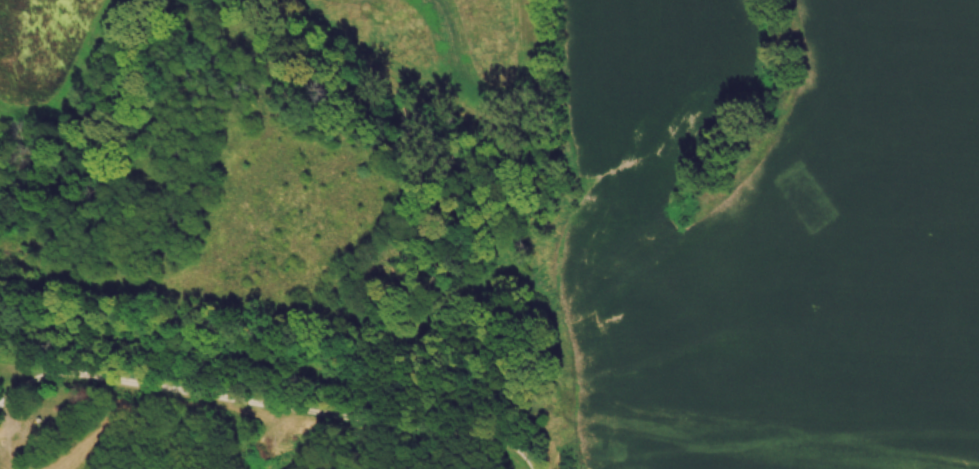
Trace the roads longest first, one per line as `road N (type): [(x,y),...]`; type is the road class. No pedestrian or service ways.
road 1 (residential): [(0,410),(50,379),(98,376),(500,441),(534,468)]

